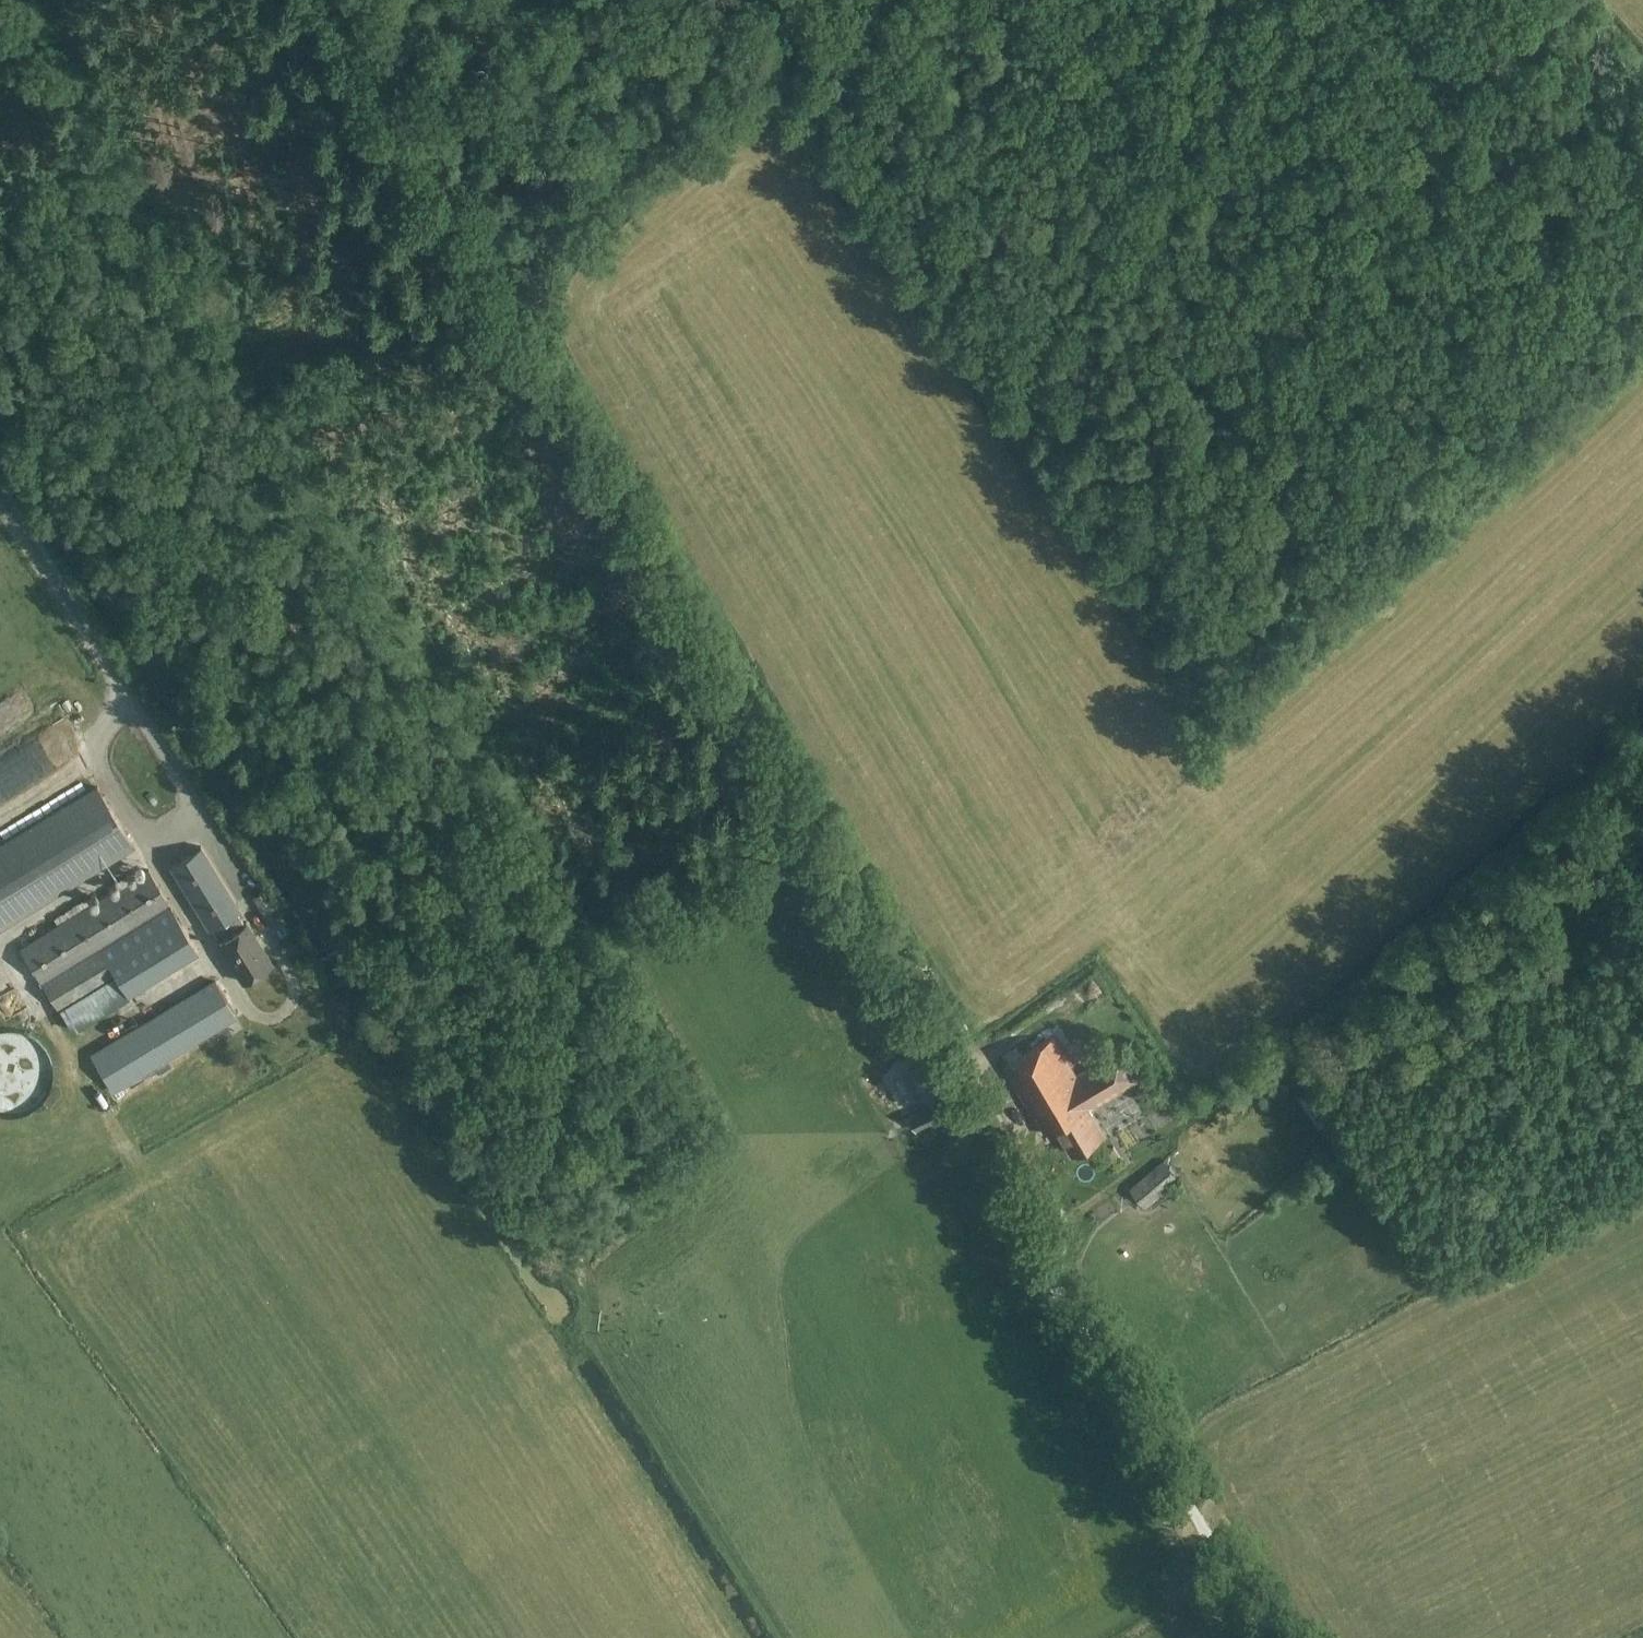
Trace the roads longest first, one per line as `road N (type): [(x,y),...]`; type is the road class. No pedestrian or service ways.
road 1 (track): [(1267,1637),(1065,1302),(1059,1216),(329,0)]
road 2 (unclassified): [(130,702),(0,497)]

